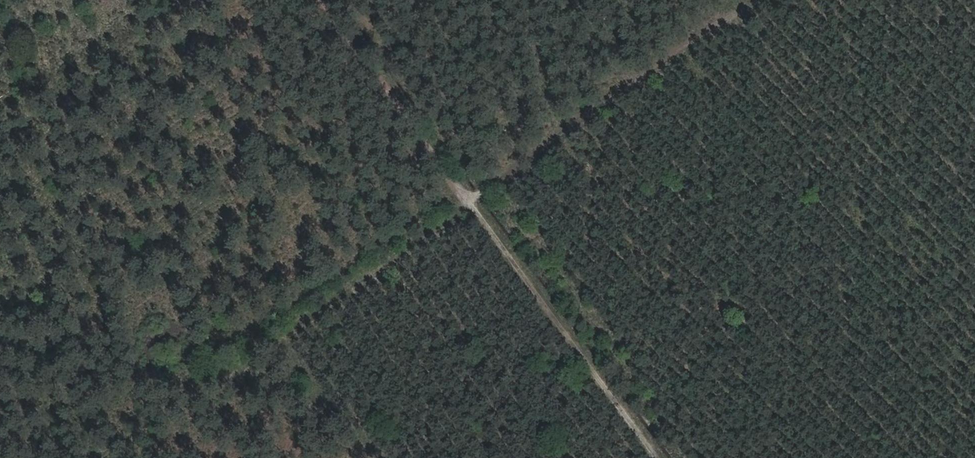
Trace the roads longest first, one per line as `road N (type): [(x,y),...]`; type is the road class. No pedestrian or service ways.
road 1 (track): [(657,457),(324,0)]
road 2 (track): [(469,199),(703,30),(759,0)]

